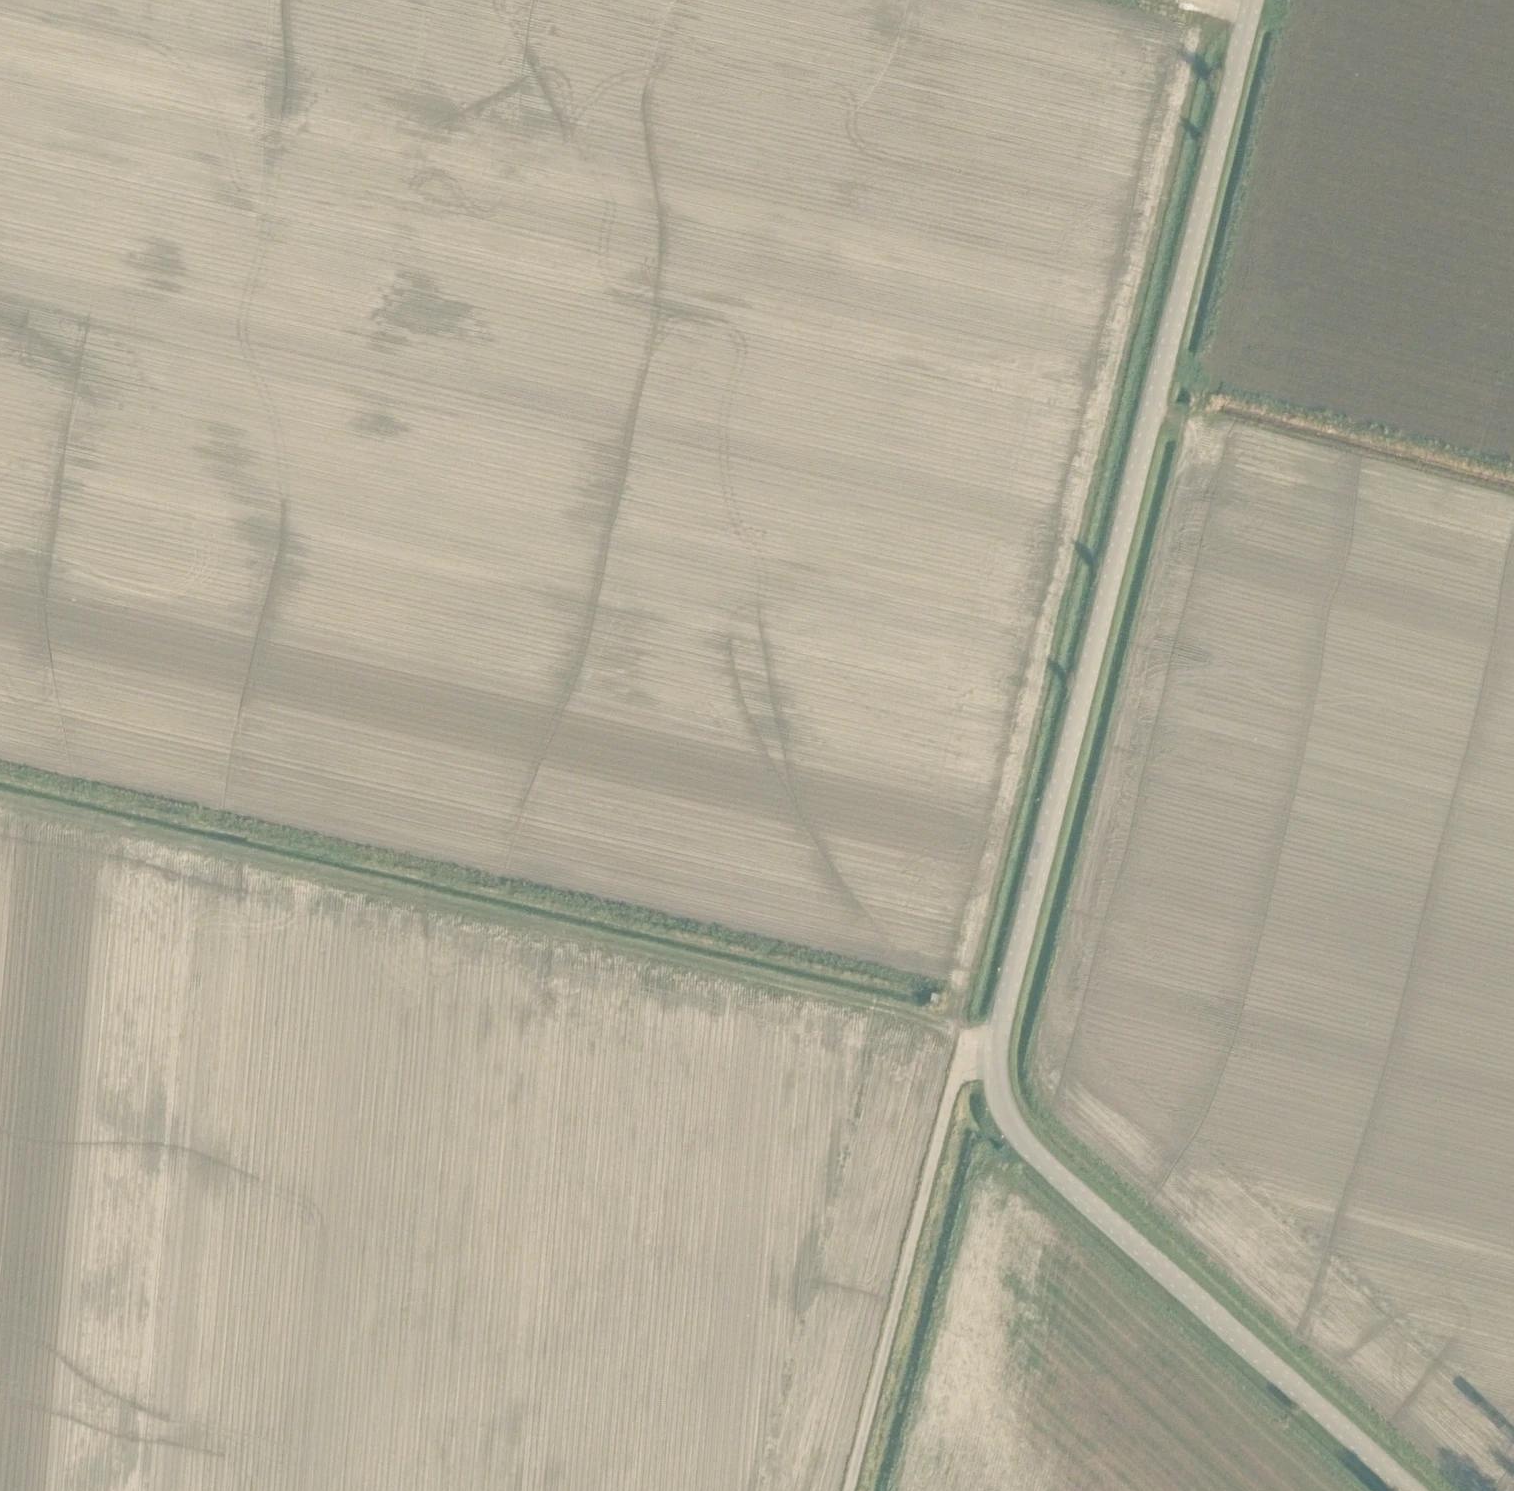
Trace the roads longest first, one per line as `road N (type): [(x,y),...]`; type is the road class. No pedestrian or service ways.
road 1 (secondary): [(1409,1490),(1030,1148),(1007,1117),(997,1078),(1002,1014),(1253,0)]

